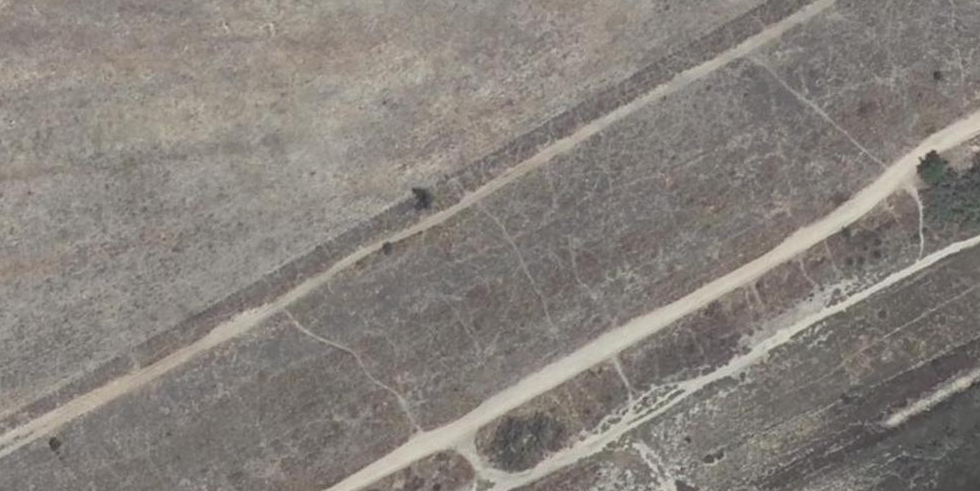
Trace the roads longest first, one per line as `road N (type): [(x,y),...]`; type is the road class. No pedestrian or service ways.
road 1 (track): [(816,0),(452,209),(0,450)]
road 2 (track): [(979,124),(953,134),(861,204),(353,490)]

